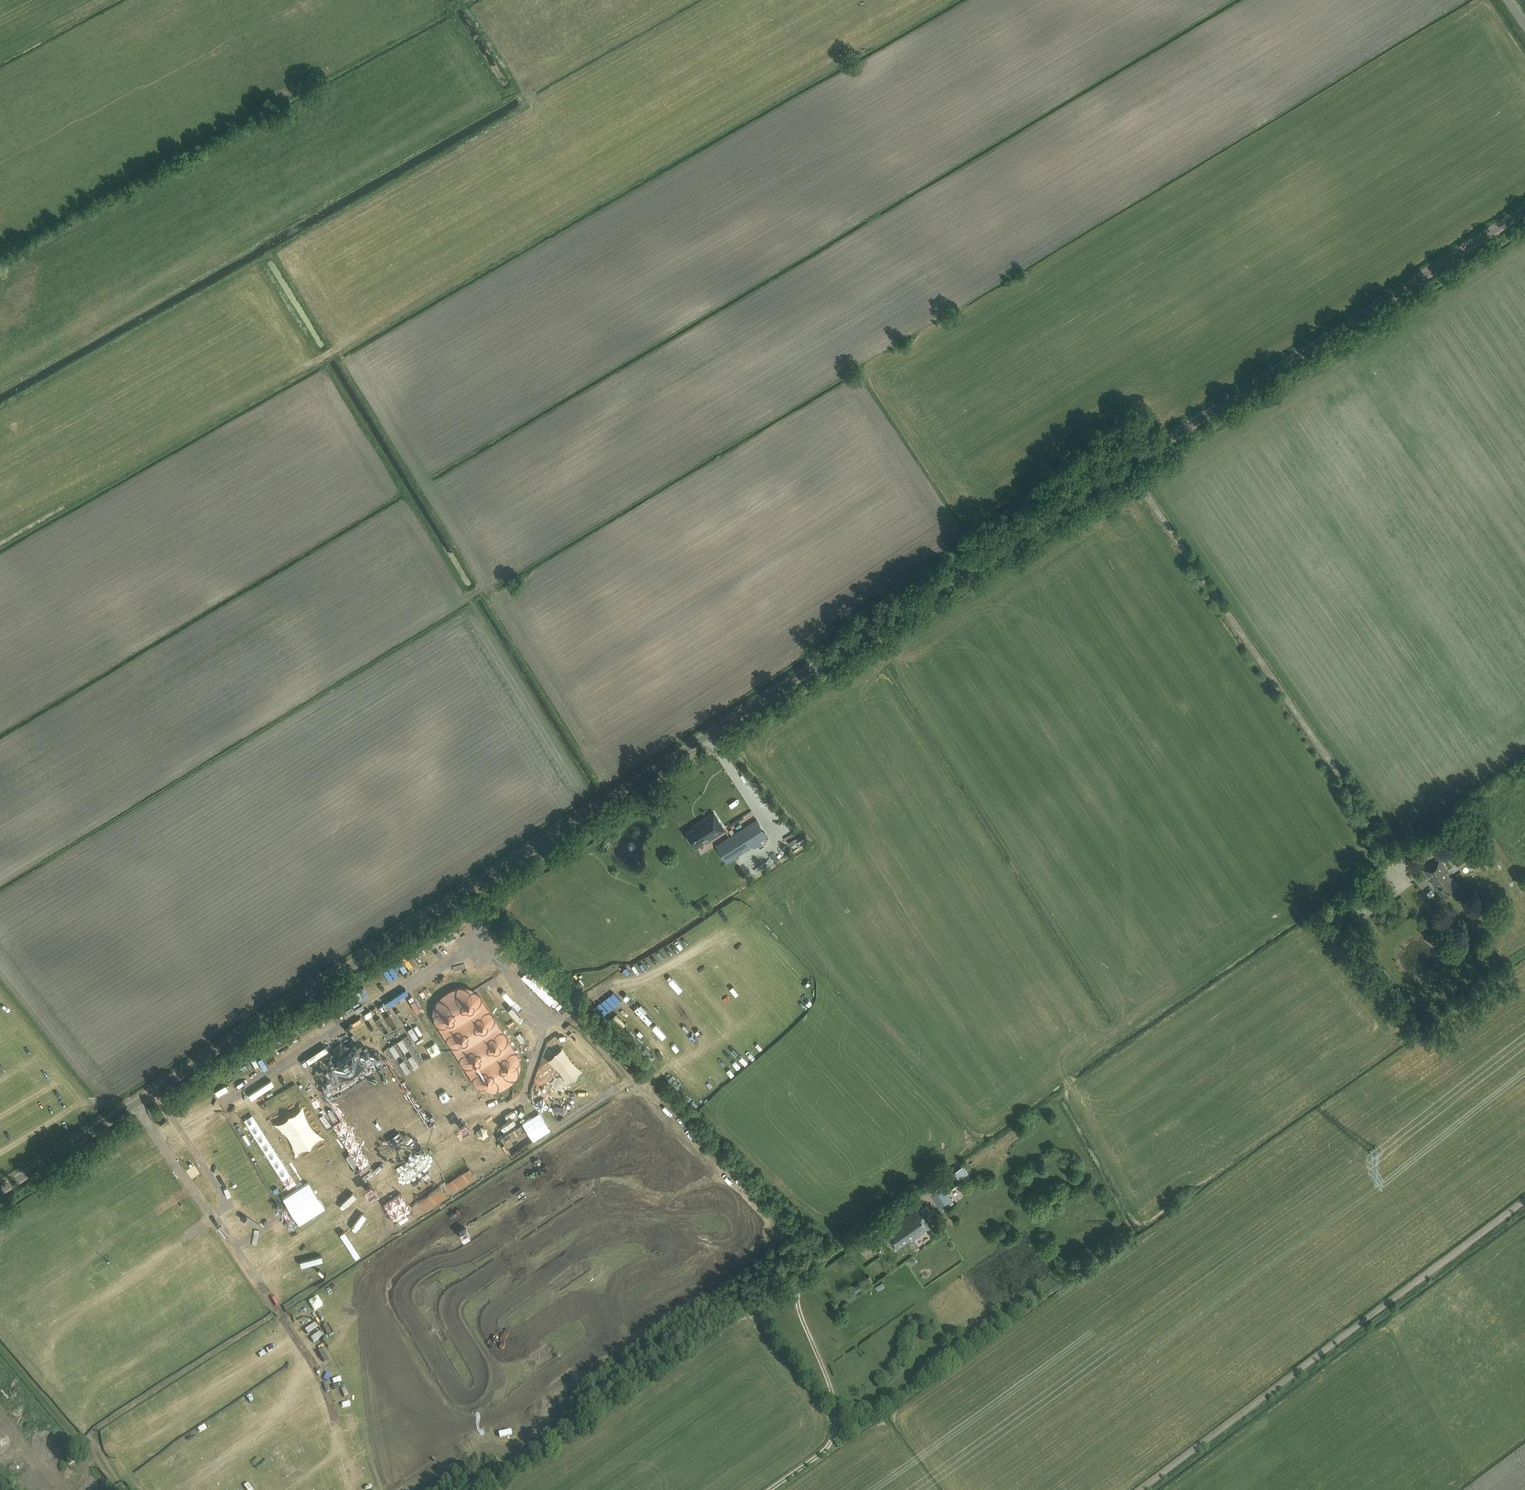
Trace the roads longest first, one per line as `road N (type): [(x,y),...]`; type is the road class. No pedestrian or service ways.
road 1 (unclassified): [(0,1191),(1126,466)]
road 2 (unclassified): [(1126,466),(1524,209)]
road 3 (unclassified): [(1391,849),(1126,466)]

